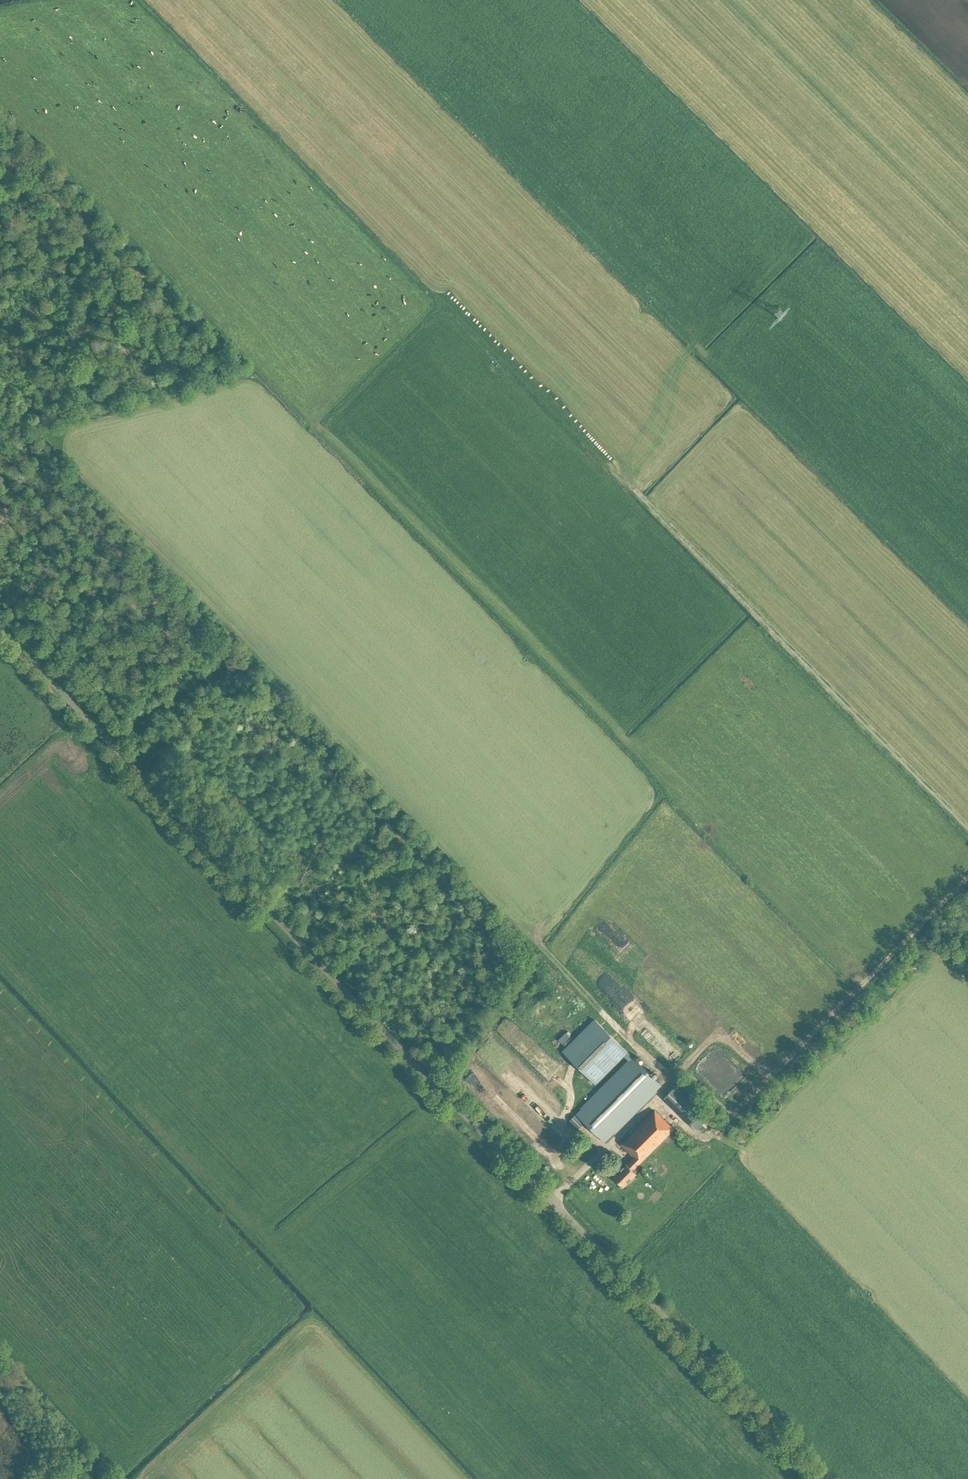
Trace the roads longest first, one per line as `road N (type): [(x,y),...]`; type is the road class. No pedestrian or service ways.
road 1 (unclassified): [(816,1478),(0,626)]

